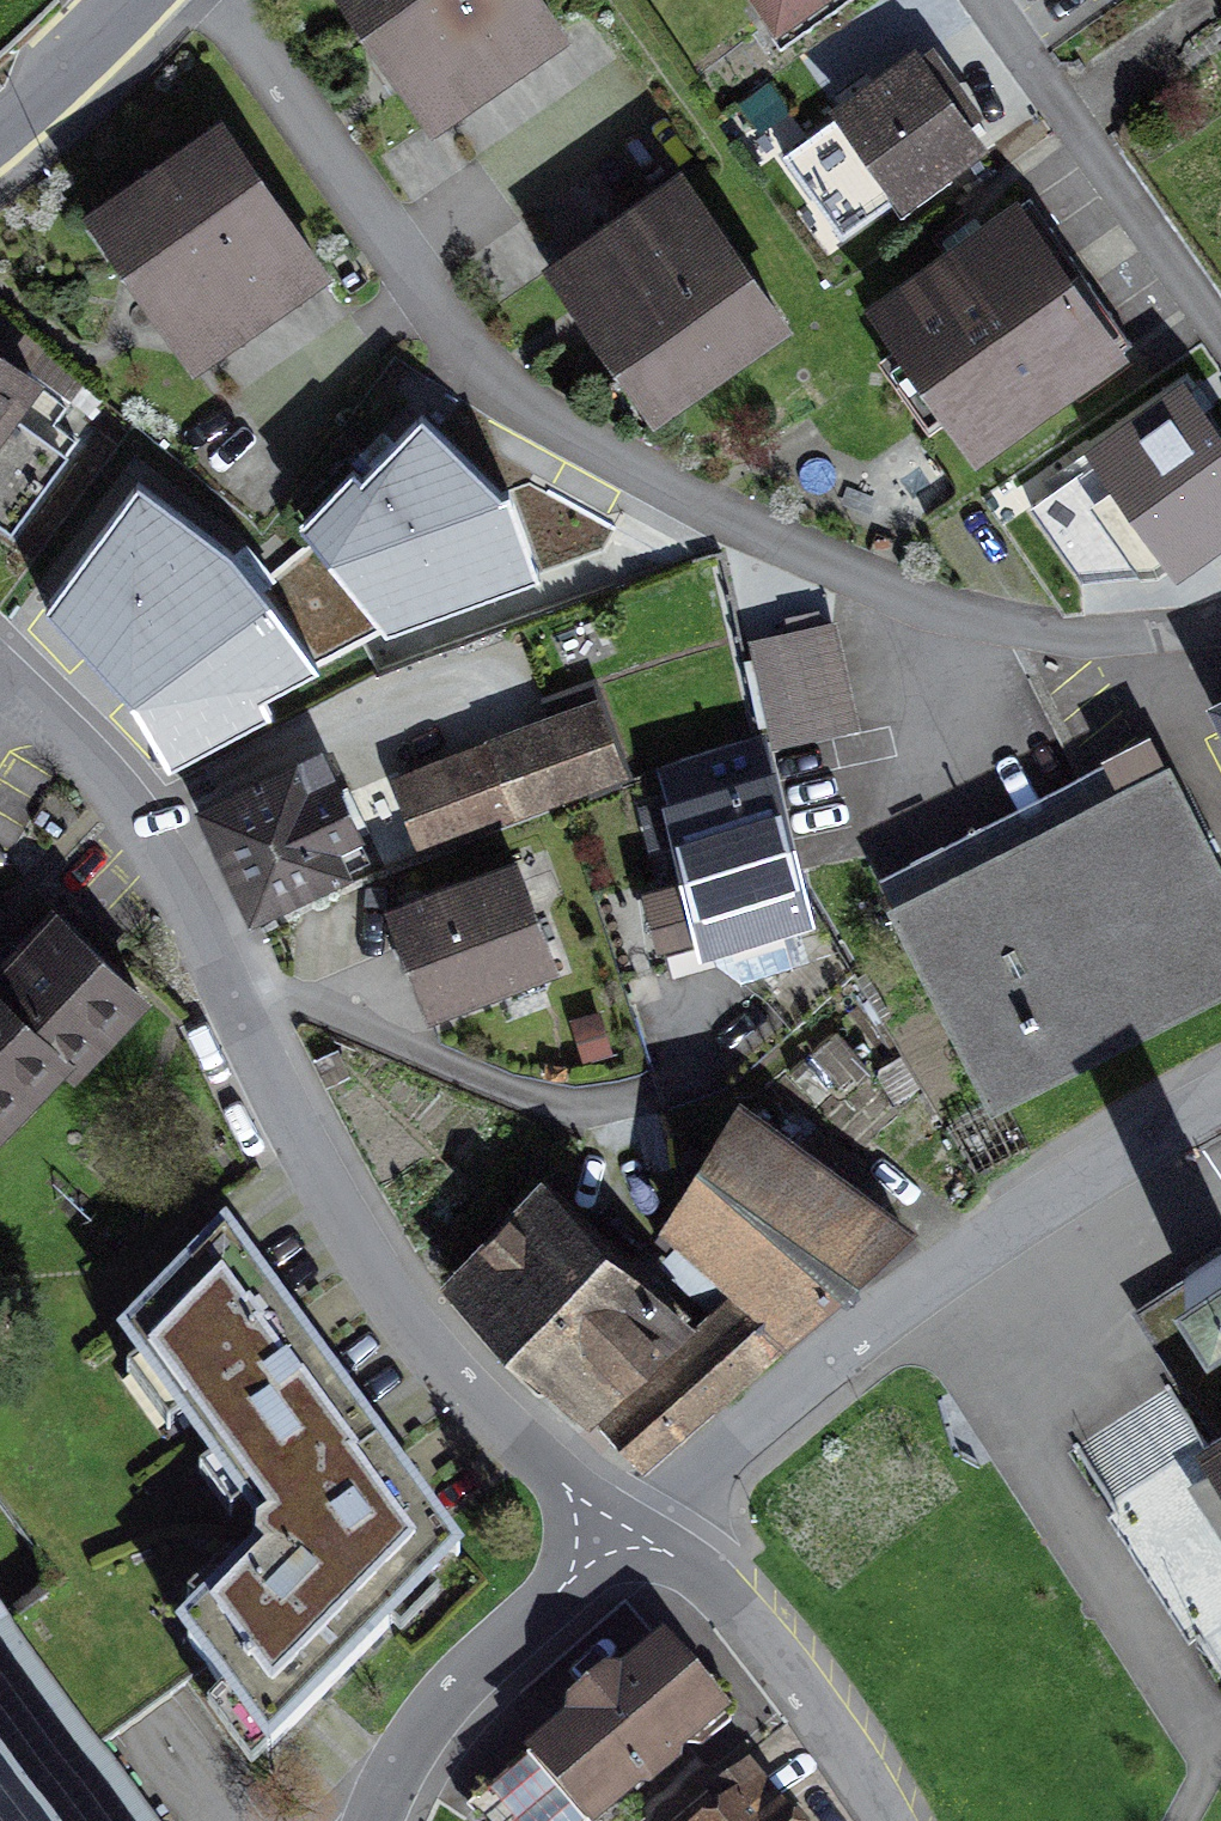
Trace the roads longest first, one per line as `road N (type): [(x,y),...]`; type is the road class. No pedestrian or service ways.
road 1 (residential): [(217,0),(468,356),(551,421),(873,585),(951,611),(1036,630),(1120,636),(1220,626)]
road 2 (residential): [(0,656),(99,762),(186,891),(372,1266),(451,1370),(544,1460),(636,1525)]
road 3 (residential): [(1220,1083),(938,1276),(636,1525)]
road 4 (residential): [(1220,341),(979,0)]
road 5 (residential): [(636,1525),(446,1692),(406,1747),(371,1820)]
road 6 (residential): [(636,1525),(740,1610),(811,1700),(886,1820)]
road 7 (tertiary): [(0,127),(137,0)]

